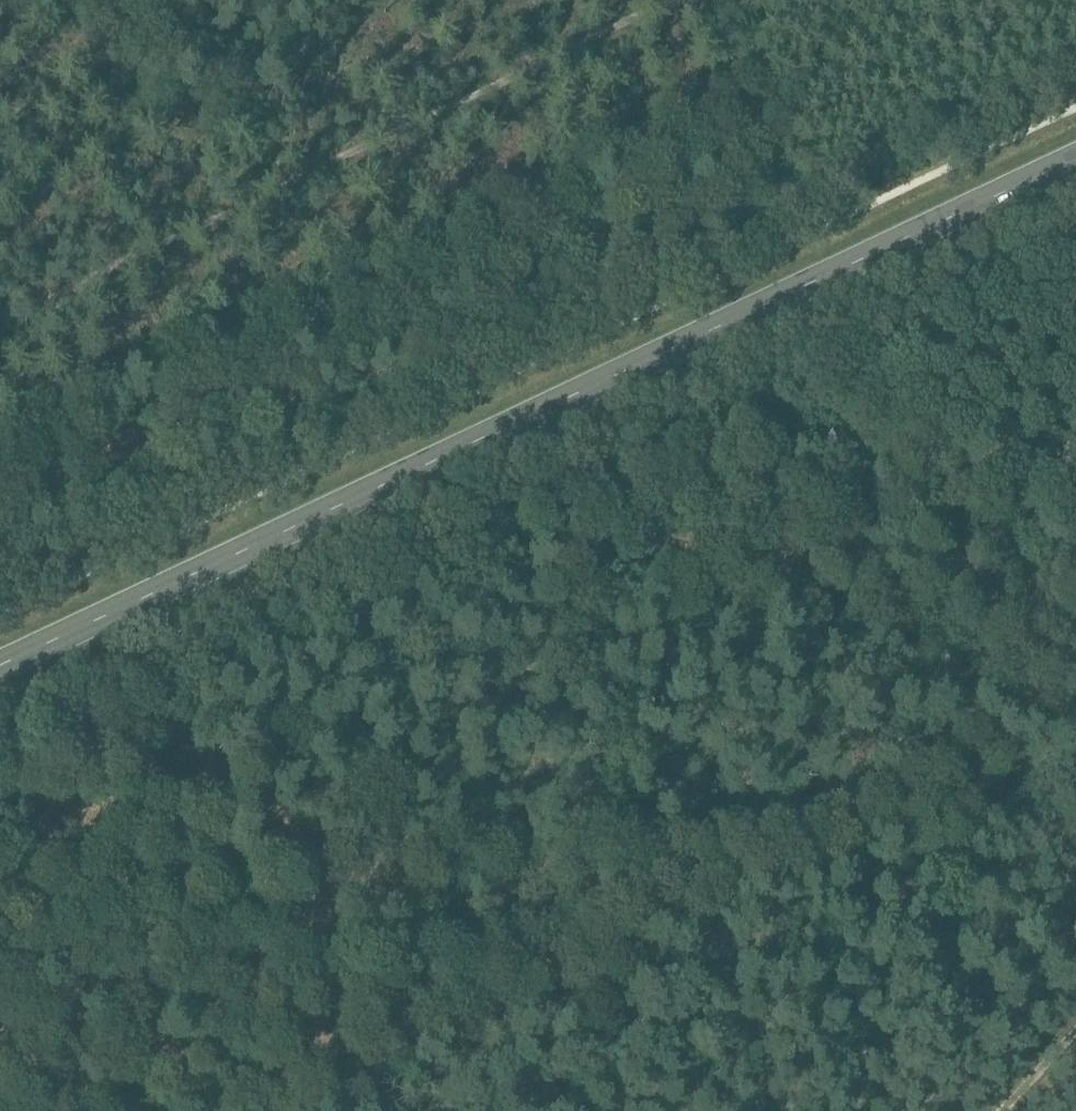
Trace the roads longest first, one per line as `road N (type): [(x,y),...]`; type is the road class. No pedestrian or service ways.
road 1 (track): [(0,1092),(79,1091),(145,1106),(203,1094),(248,1061),(304,987),(469,707),(517,671),(640,641),(757,581),(850,553),(994,553),(1075,543)]
road 2 (secondary): [(0,666),(1075,152)]
road 3 (track): [(0,318),(671,0)]
road 4 (track): [(992,1110),(1075,1024)]

